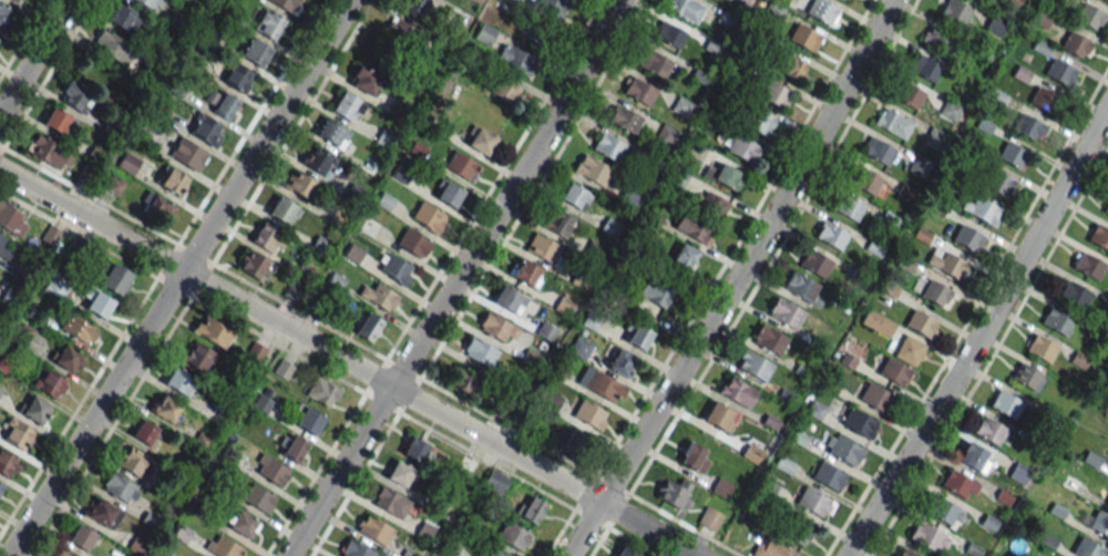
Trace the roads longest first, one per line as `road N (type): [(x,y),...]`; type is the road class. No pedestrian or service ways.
road 1 (residential): [(696,555),(0,171)]
road 2 (residential): [(9,555),(346,0)]
road 3 (residential): [(288,555),(620,0)]
road 4 (residential): [(567,555),(893,0)]
road 5 (residential): [(846,555),(1107,106)]
road 6 (residential): [(0,112),(68,0)]

